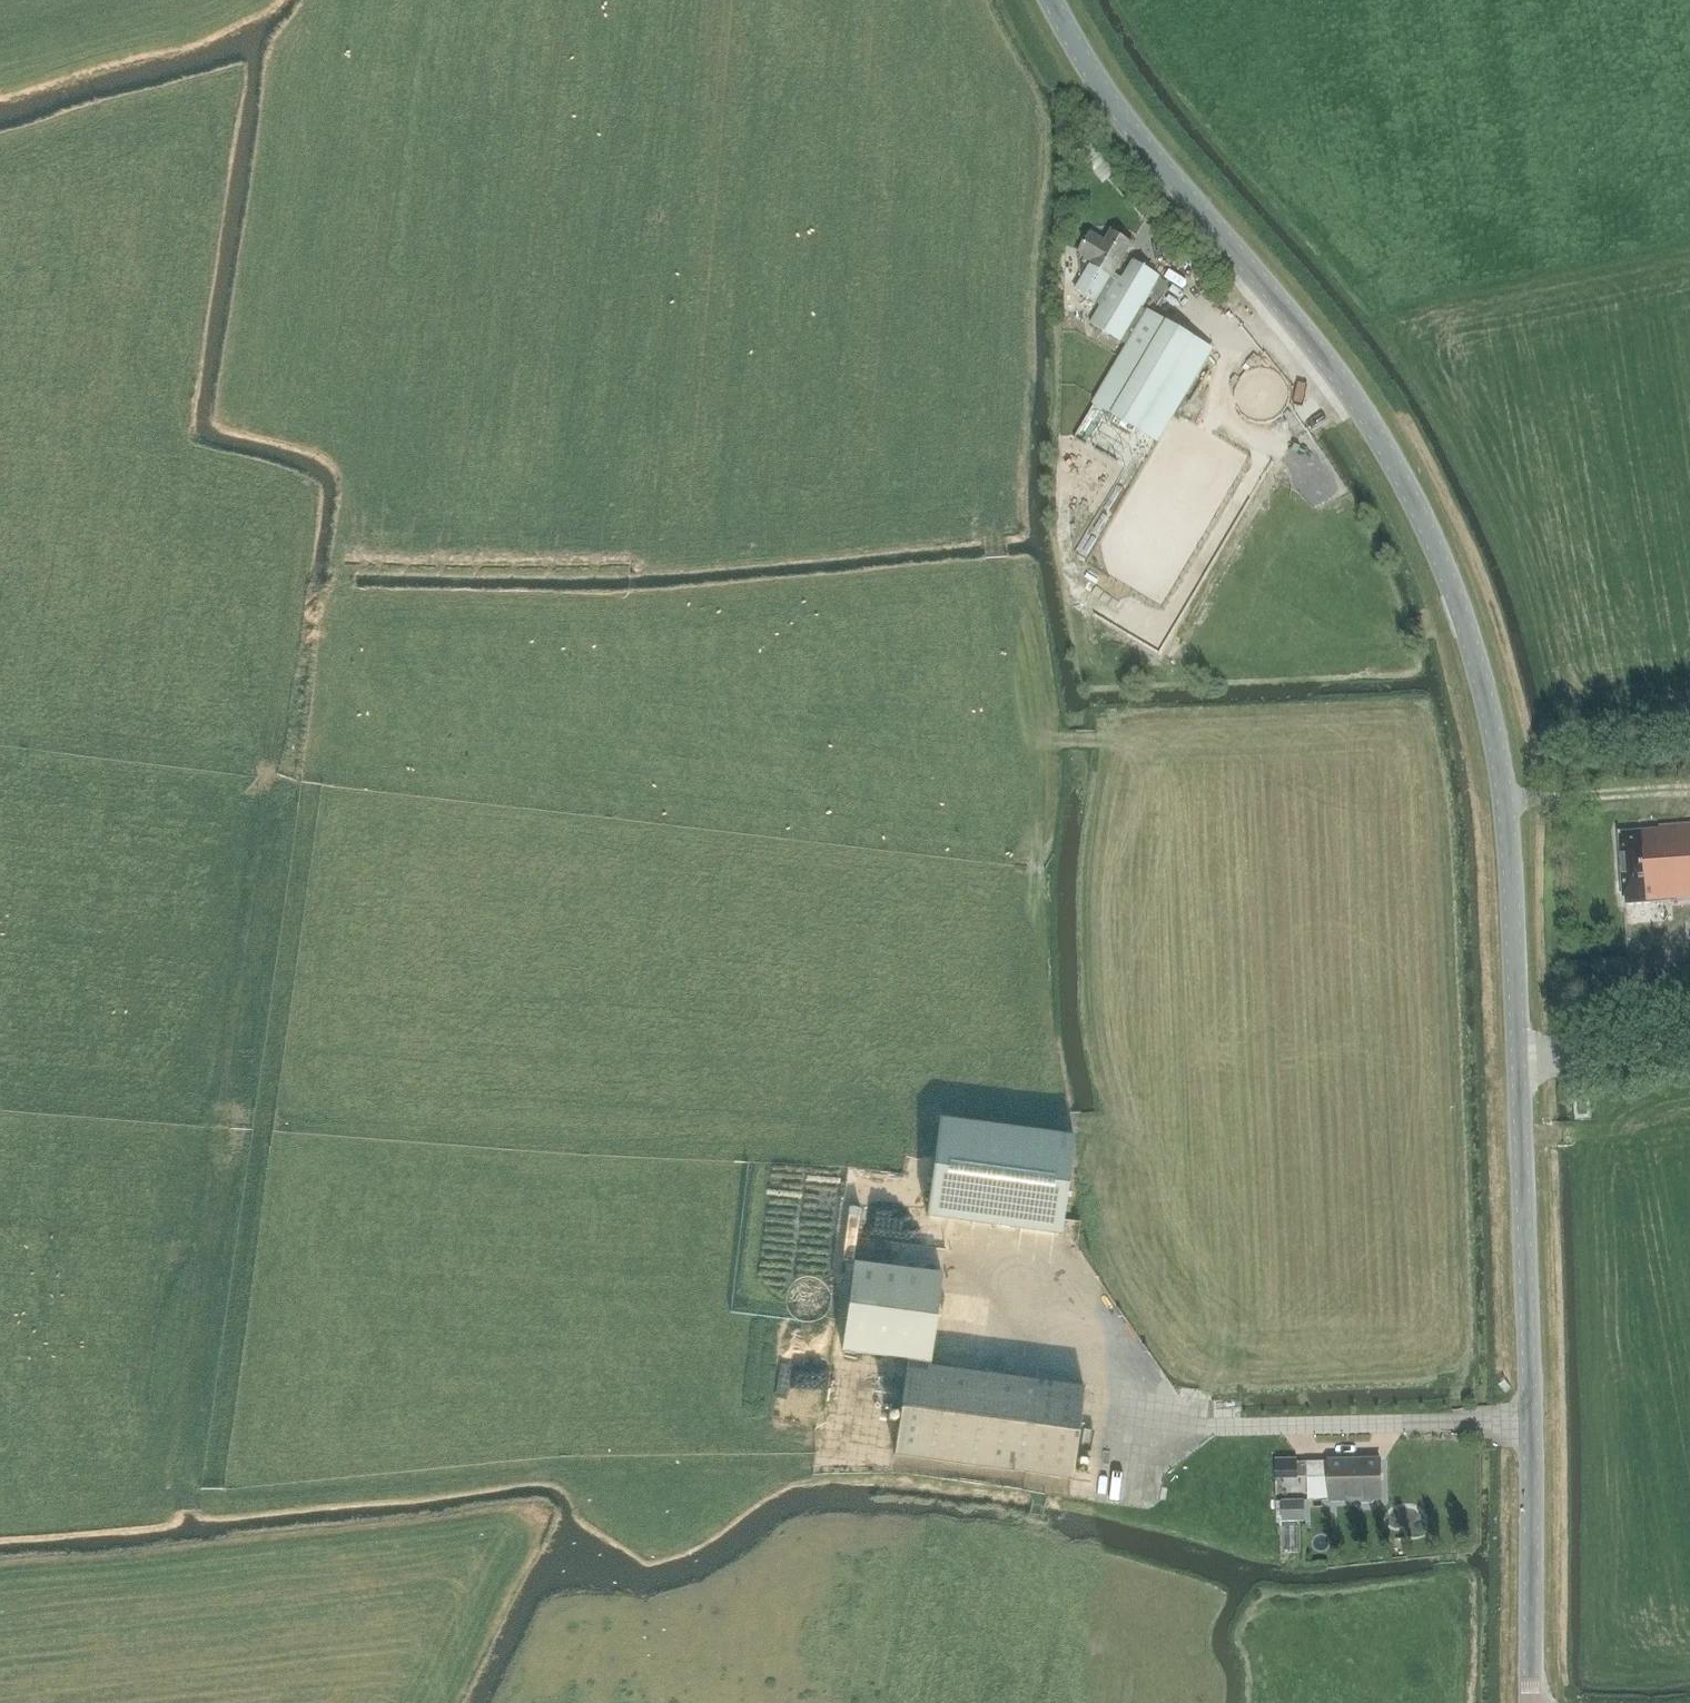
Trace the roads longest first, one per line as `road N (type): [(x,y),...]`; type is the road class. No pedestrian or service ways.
road 1 (tertiary): [(1531,1702),(1531,1428),(1509,847),(1474,653),(1427,528),(1352,395),(1121,116),(1051,0)]
road 2 (track): [(1689,791),(1505,801)]

